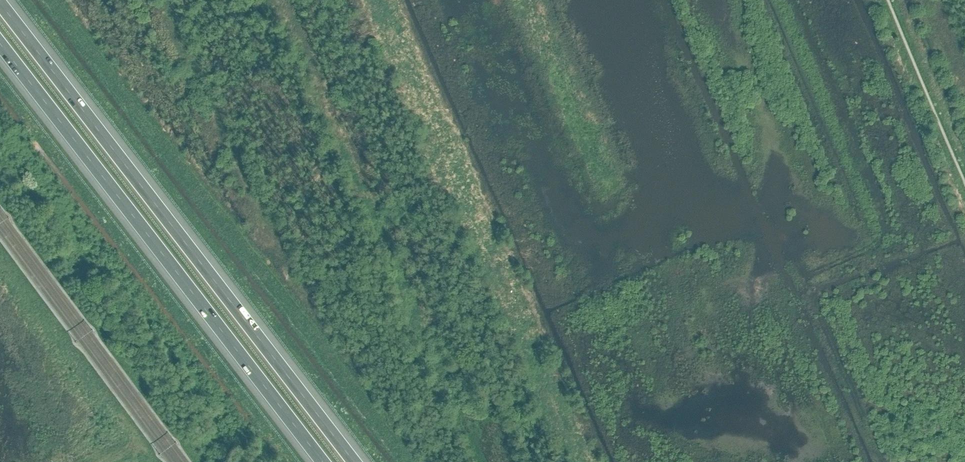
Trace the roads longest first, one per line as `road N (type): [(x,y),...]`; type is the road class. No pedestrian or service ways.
road 1 (motorway): [(353,461),(0,5)]
road 2 (motorway): [(0,45),(322,461)]

